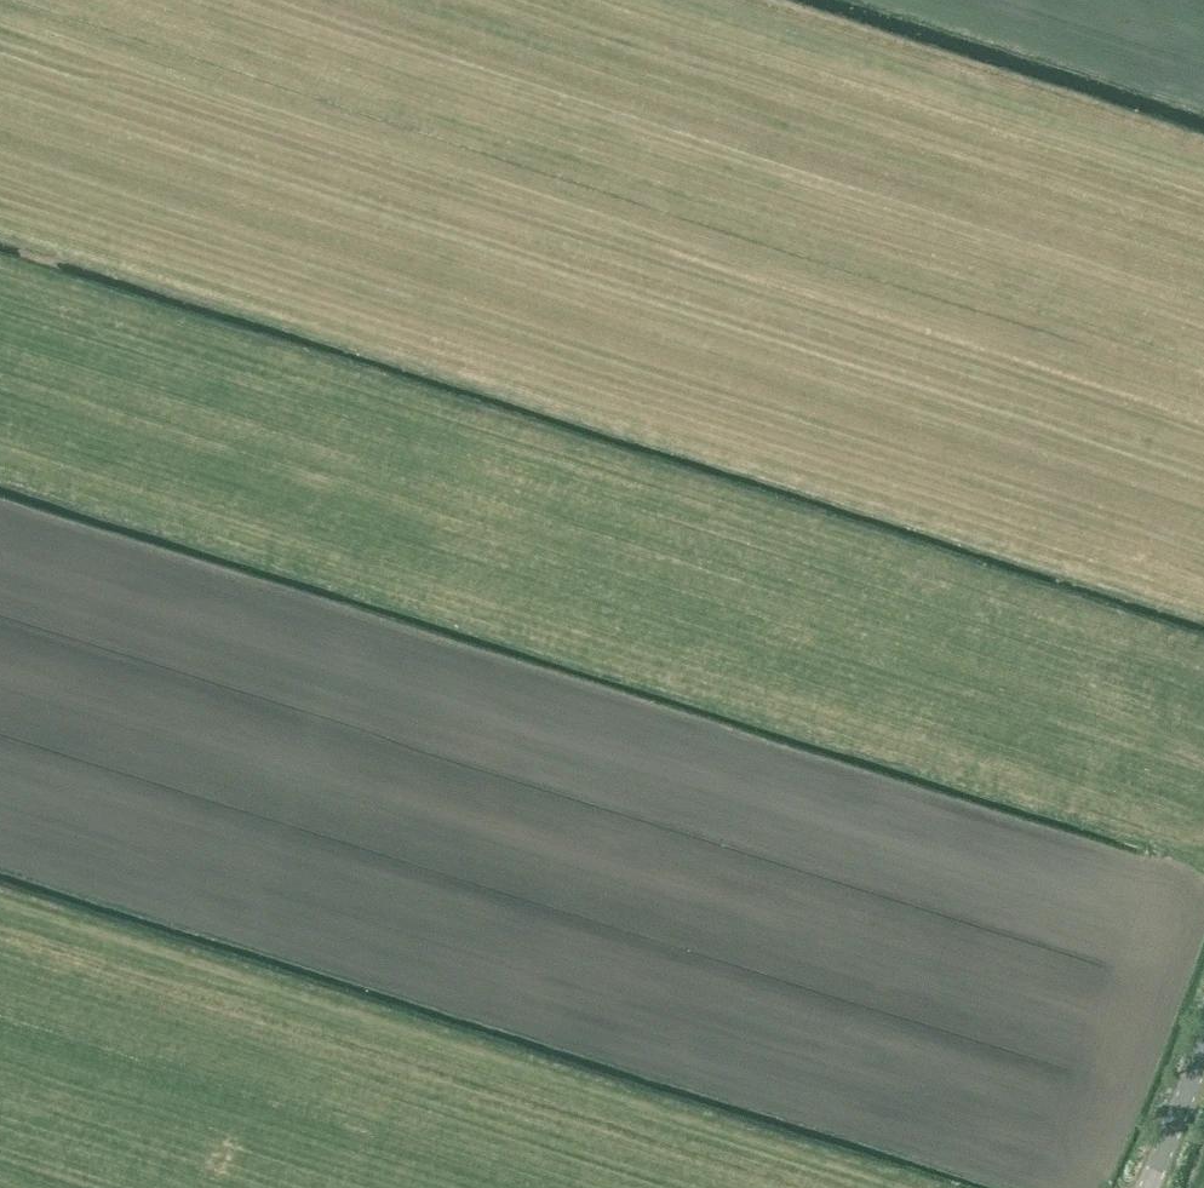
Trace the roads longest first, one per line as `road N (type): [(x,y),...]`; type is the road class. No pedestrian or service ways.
road 1 (tertiary): [(1148,1187),(1203,1050)]

